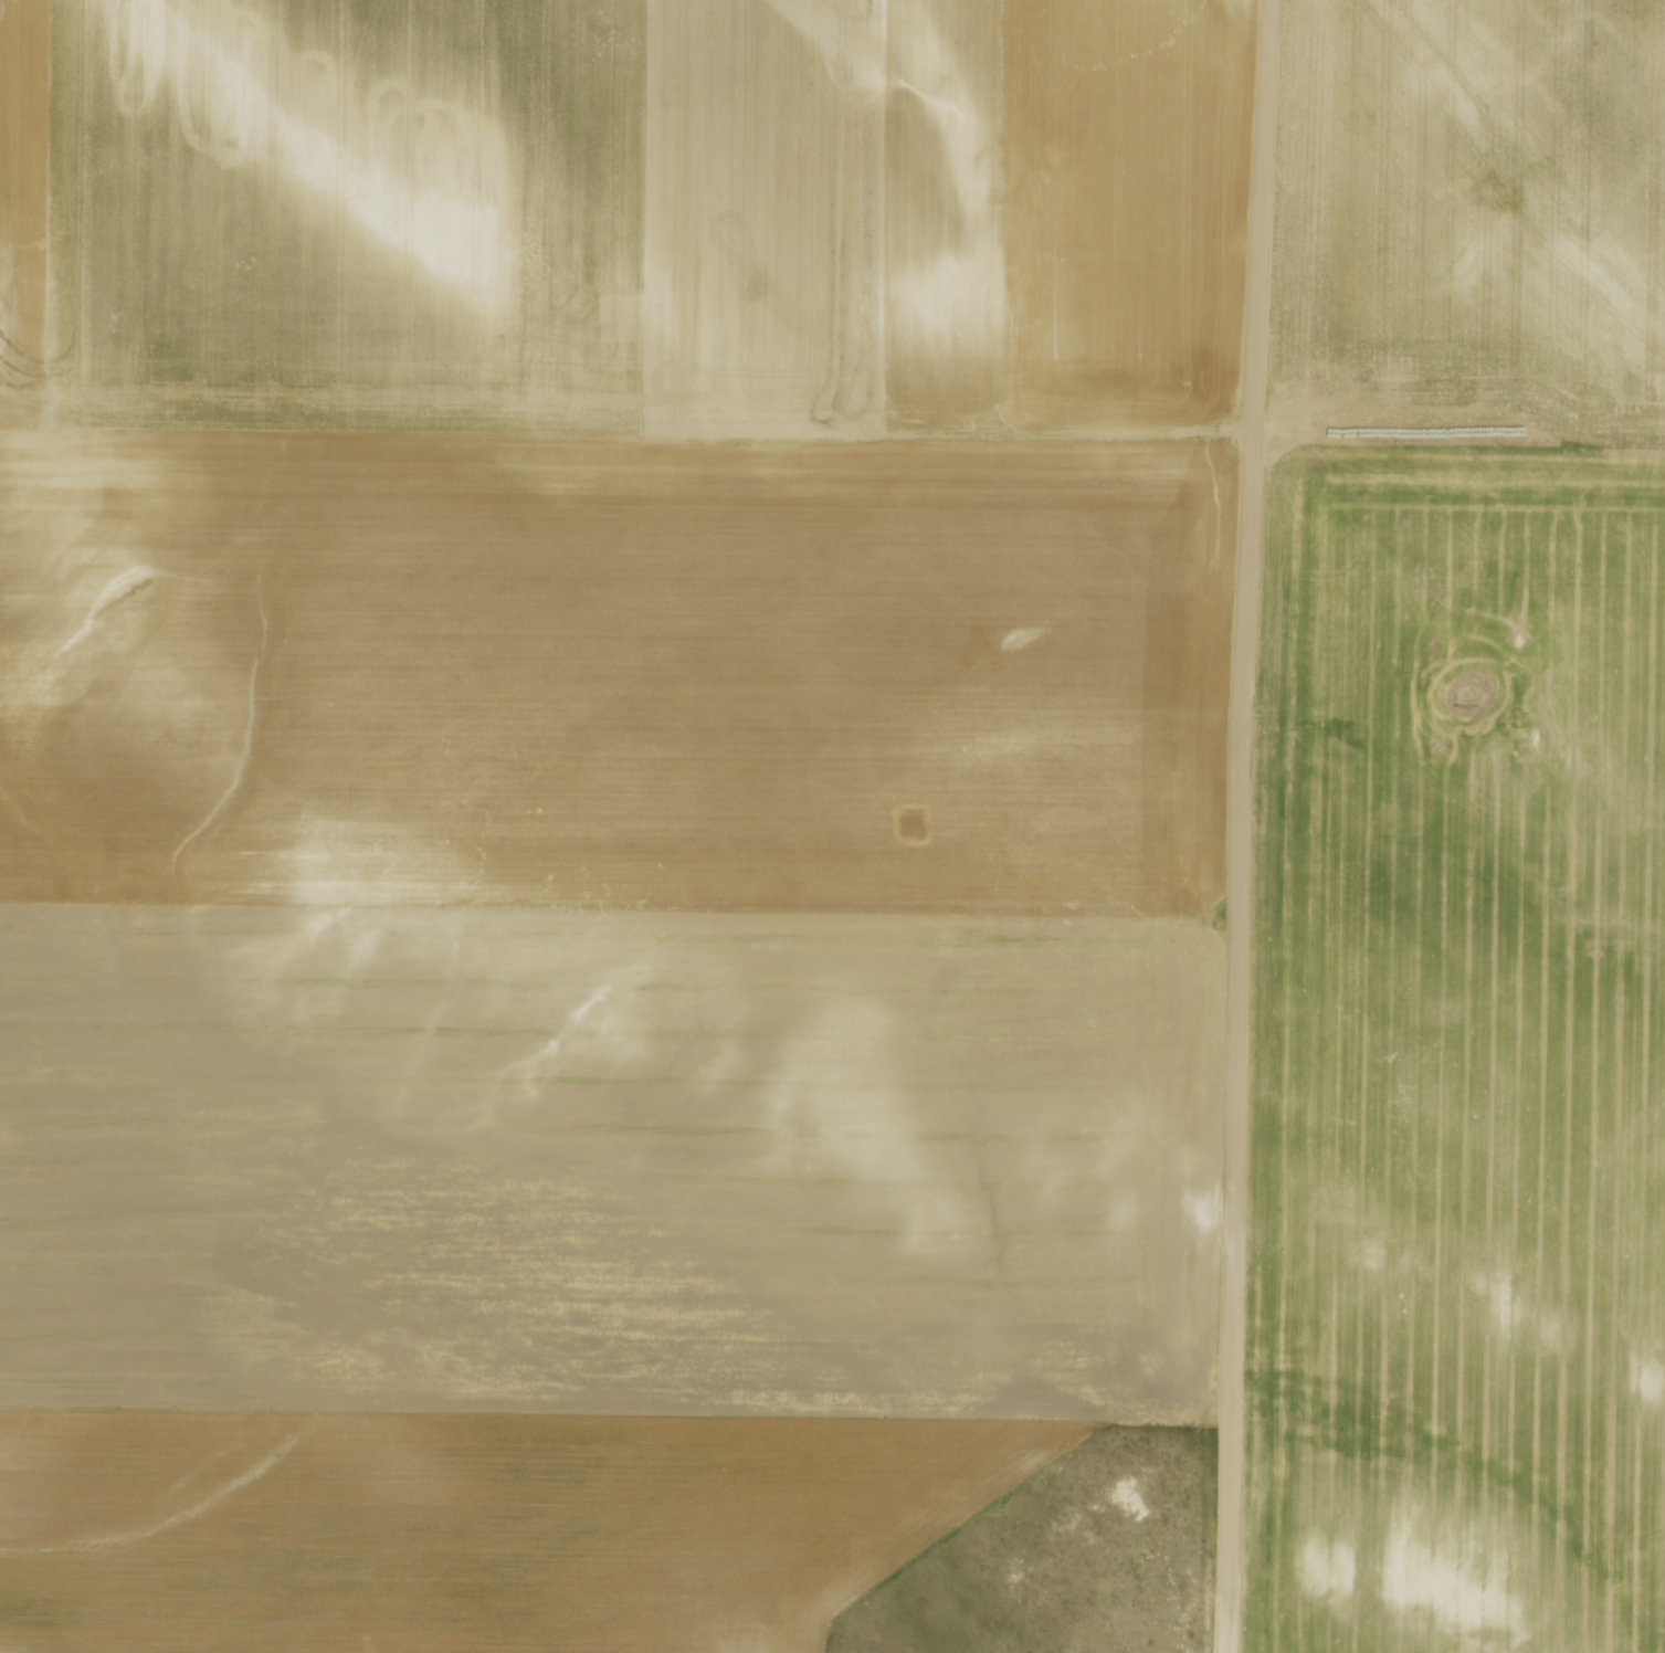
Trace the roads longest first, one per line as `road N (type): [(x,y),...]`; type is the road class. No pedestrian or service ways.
road 1 (residential): [(1230,1652),(1245,794),(1276,0)]

